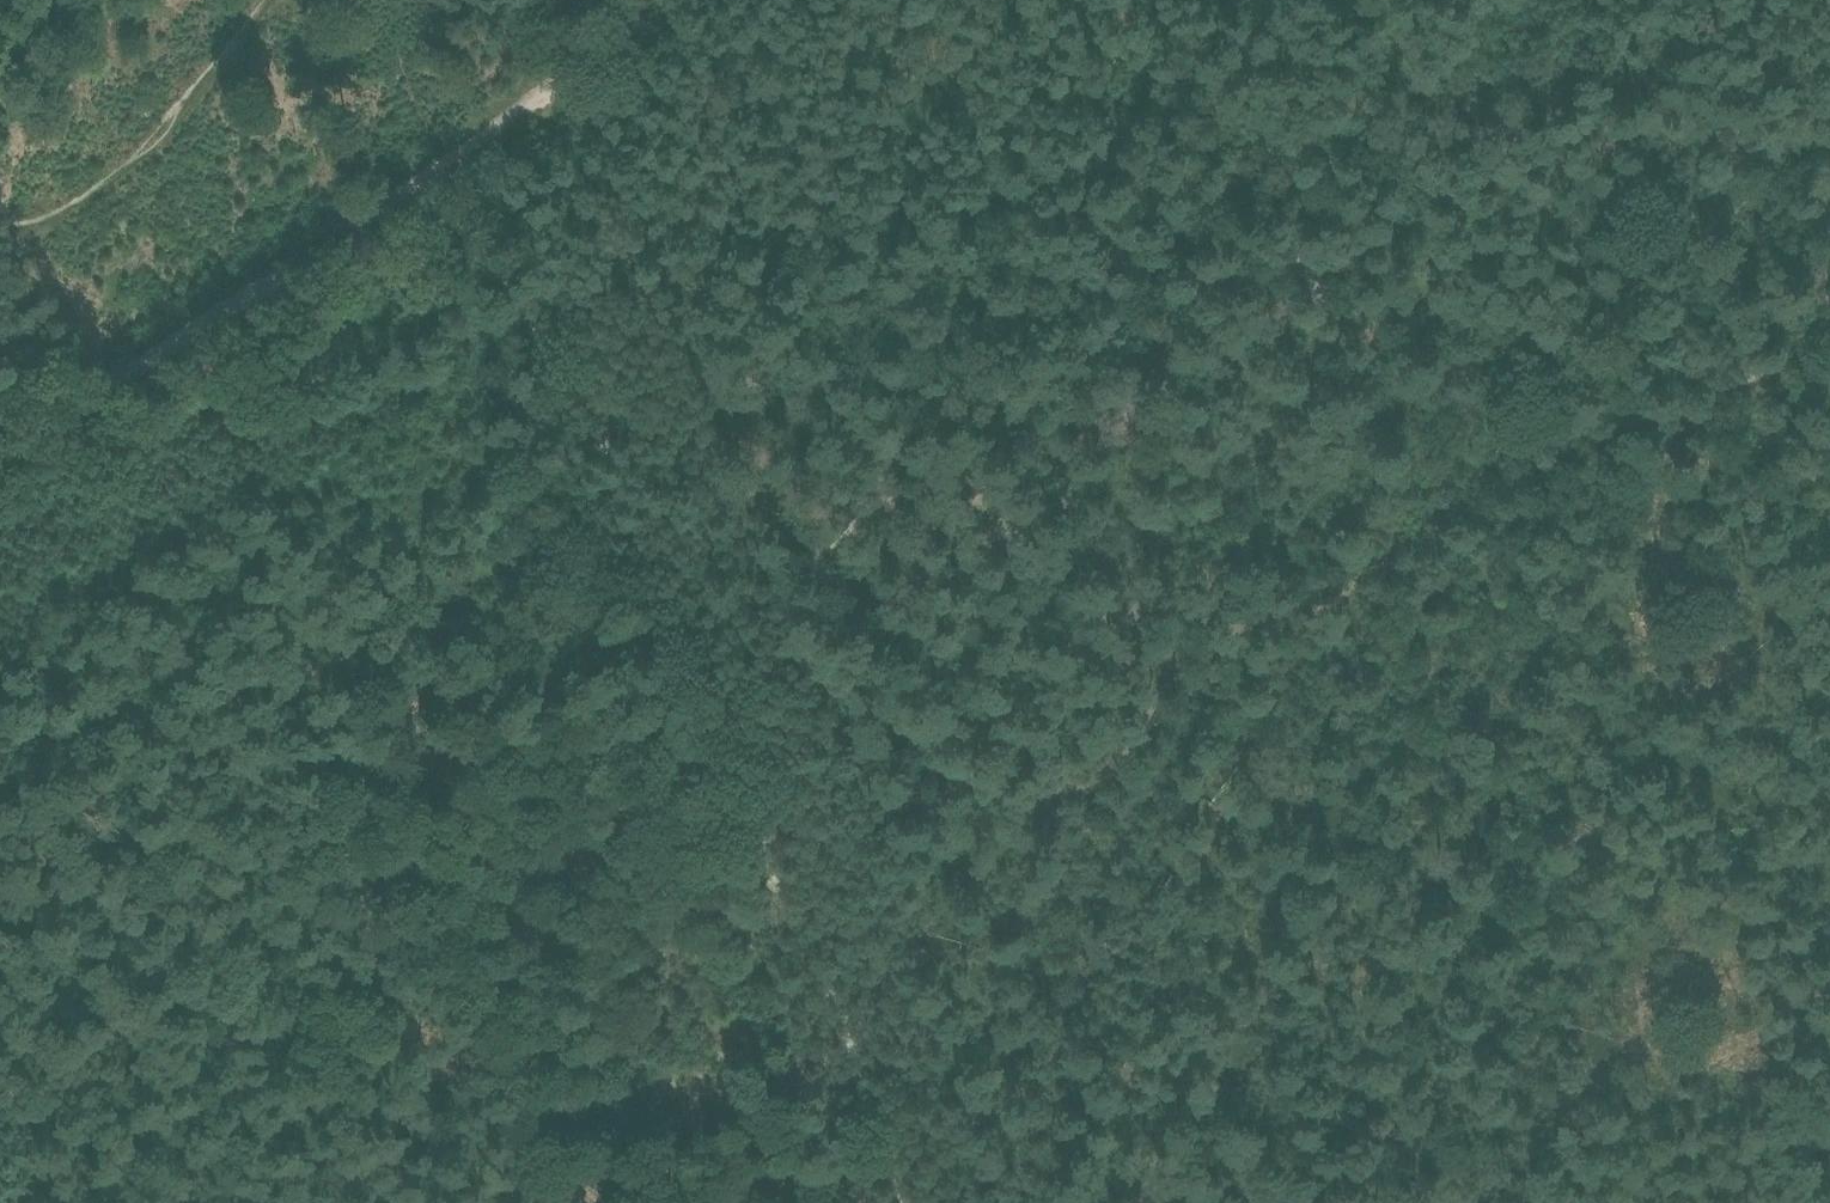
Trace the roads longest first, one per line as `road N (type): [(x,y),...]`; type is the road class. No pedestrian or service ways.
road 1 (track): [(0,455),(675,0)]
road 2 (track): [(891,1202),(832,1018),(781,904),(764,829),(641,574)]
road 3 (track): [(641,574),(446,152)]
road 4 (track): [(0,224),(35,223),(161,133),(276,0)]

